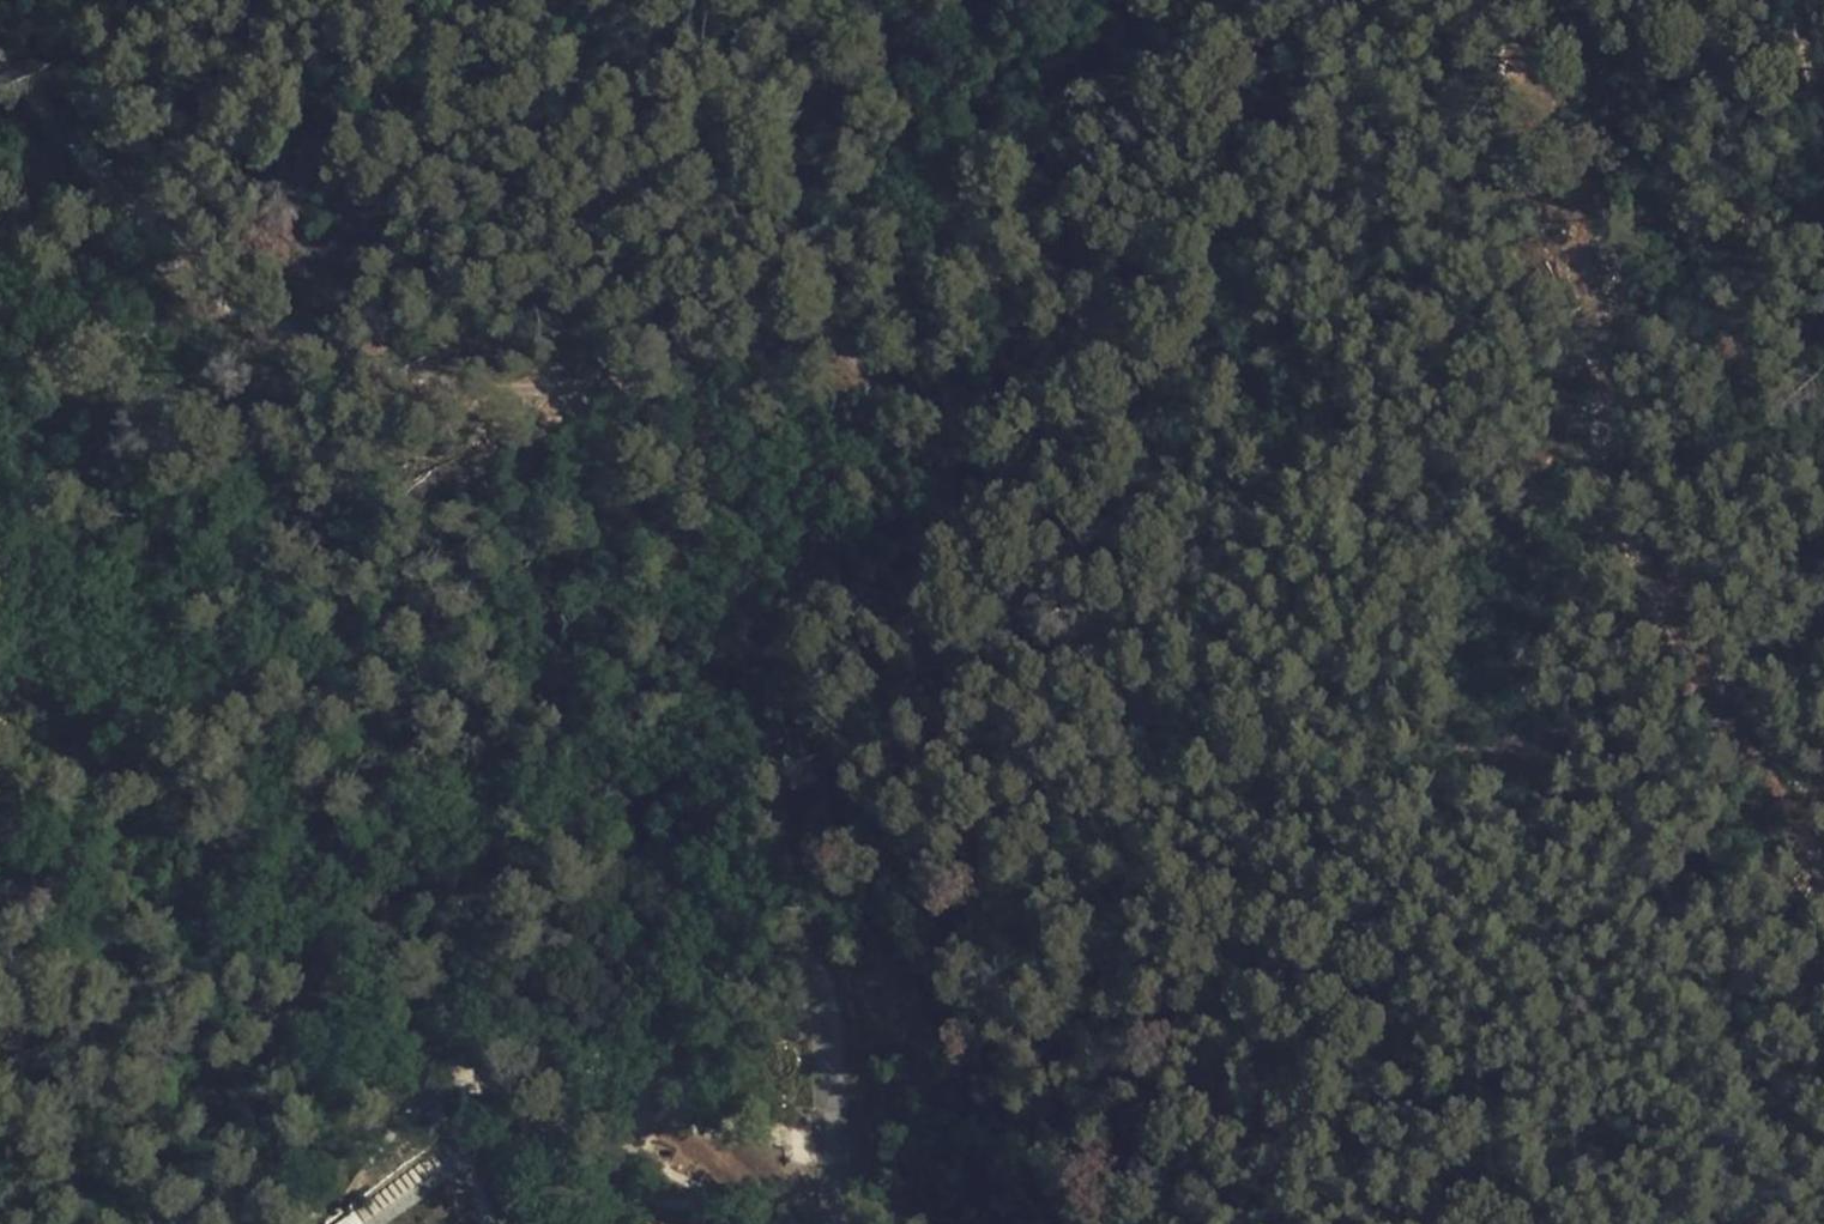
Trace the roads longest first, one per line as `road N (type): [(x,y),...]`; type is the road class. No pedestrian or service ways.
road 1 (track): [(833,1000),(788,845),(777,712),(871,427),(861,378),(776,349),(587,380),(403,356),(261,290),(114,151),(0,25)]
road 2 (track): [(0,571),(18,525),(166,424),(349,404),(492,368)]
road 3 (unclassified): [(844,1223),(833,1000)]

